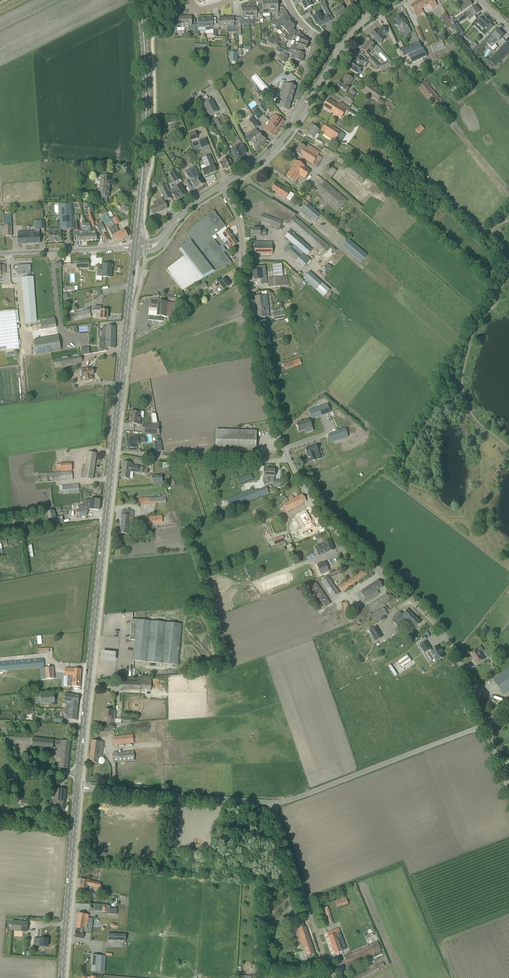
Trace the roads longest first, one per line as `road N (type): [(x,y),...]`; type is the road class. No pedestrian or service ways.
road 1 (unclassified): [(482,720),(441,629),(321,515),(281,446),(241,280),(238,221),(219,185)]
road 2 (primary): [(78,774),(135,248)]
road 3 (primary): [(135,248),(146,108),(139,0)]
road 4 (unclassified): [(482,720),(273,803)]
road 5 (unclassified): [(273,803),(77,788)]
road 6 (primary): [(62,977),(77,788)]
road 7 (unclassified): [(334,977),(273,803)]
road 8 (track): [(494,231),(478,228),(370,124)]
road 9 (unclassified): [(219,185),(274,146),(319,84)]
road 10 (unclassified): [(0,254),(135,248)]

